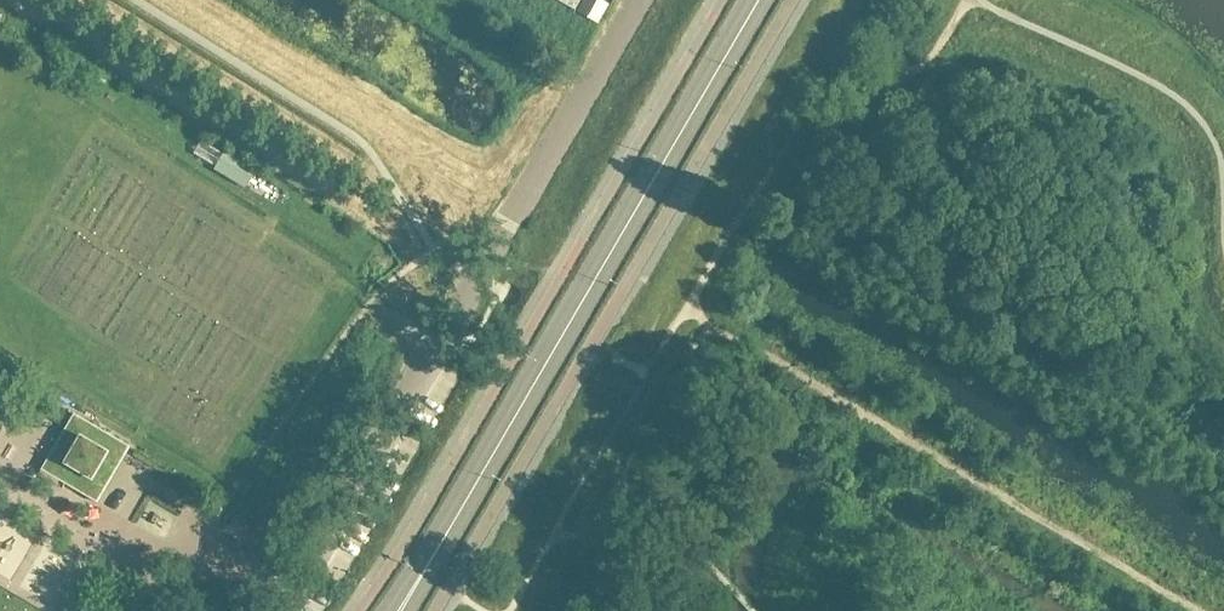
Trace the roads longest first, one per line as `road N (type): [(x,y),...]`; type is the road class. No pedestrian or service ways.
road 1 (secondary): [(394,610),(758,0)]
road 2 (unclassified): [(282,610),(638,0)]

